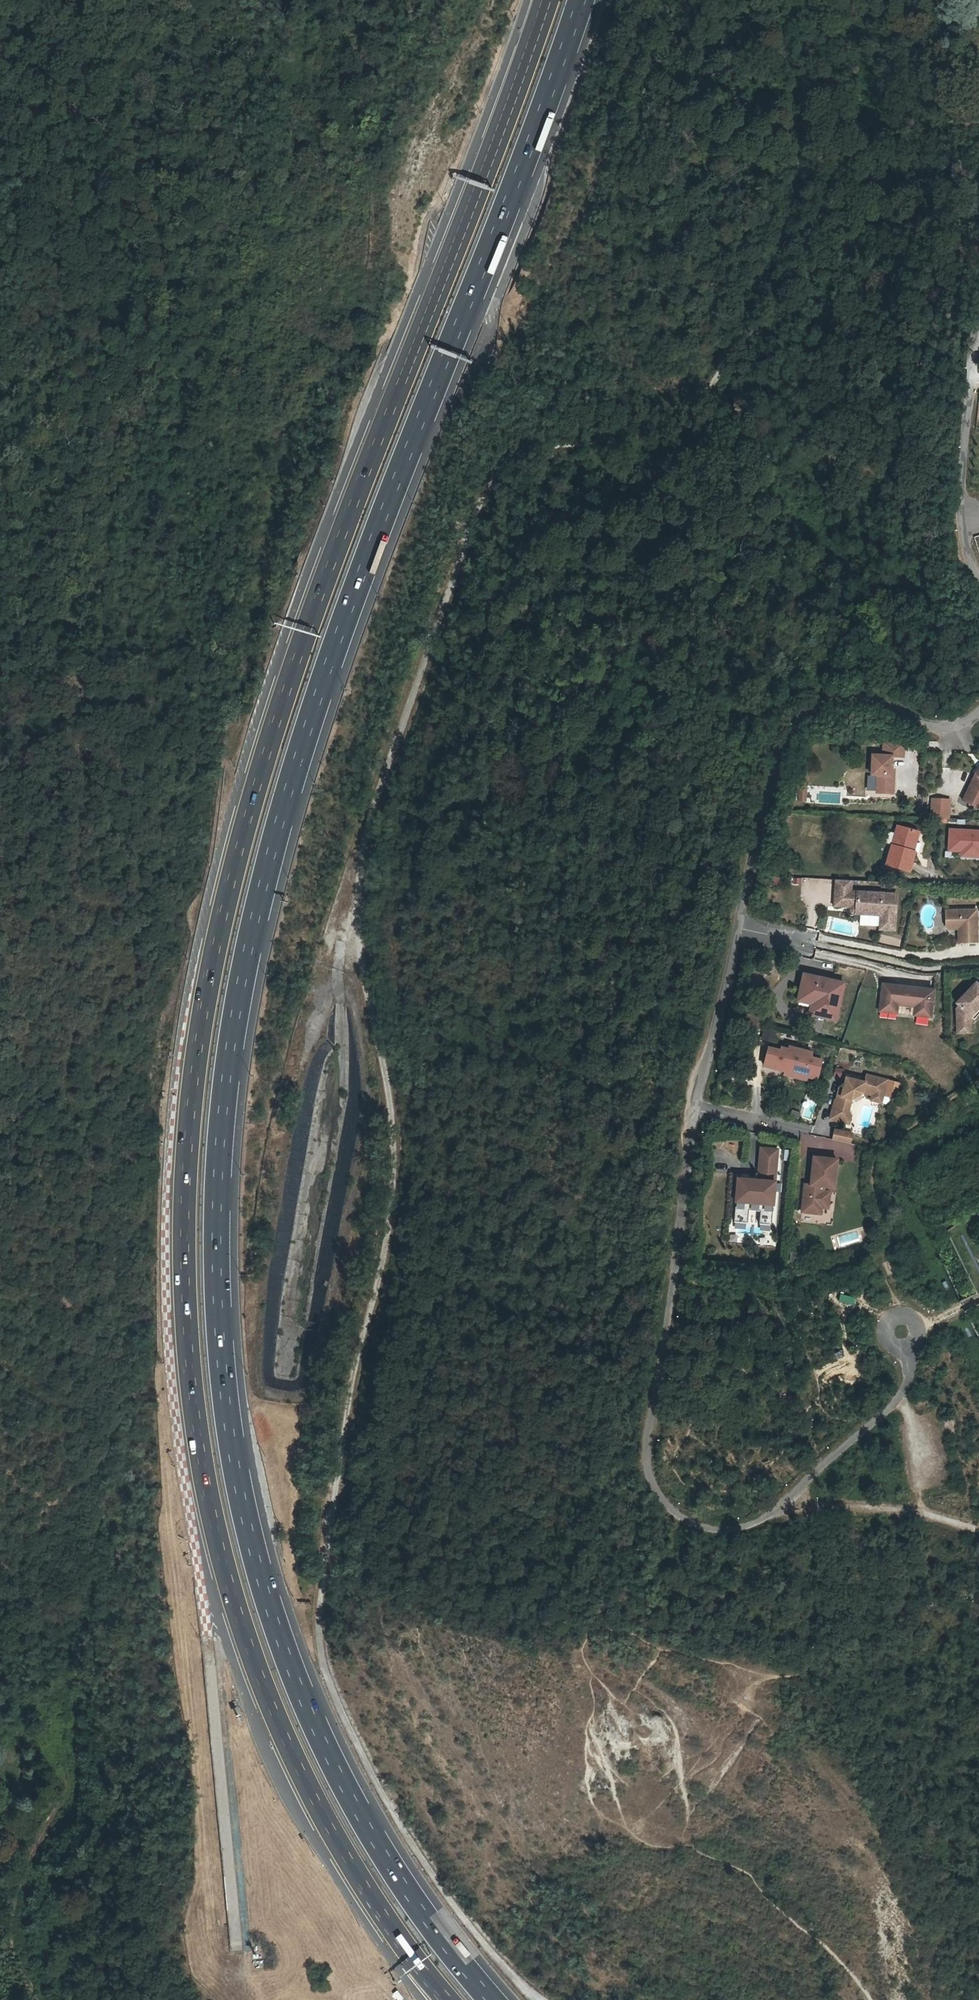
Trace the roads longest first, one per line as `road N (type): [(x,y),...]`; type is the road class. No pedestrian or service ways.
road 1 (motorway): [(492,1999),(417,1906),(363,1821),(284,1649),(243,1505),(227,1407),(219,1176),(240,992),(303,743),(582,0)]
road 2 (motorway): [(546,0),(271,731),(199,1027),(183,1203),(188,1378),(238,1619),(322,1817),(445,1999)]
road 3 (residential): [(907,1349),(897,1399),(766,1520),(743,1529),(694,1525),(653,1485),(646,1446),(694,1109),(781,755),(795,728),(827,700),(861,700),(919,725),(978,712)]
road 4 (track): [(783,0),(798,177),(787,226),(723,369),(674,418),(630,440),(535,450),(492,476)]
road 5 (residential): [(978,582),(960,504),(978,323)]
road 6 (track): [(978,1528),(920,1514),(783,1508)]

